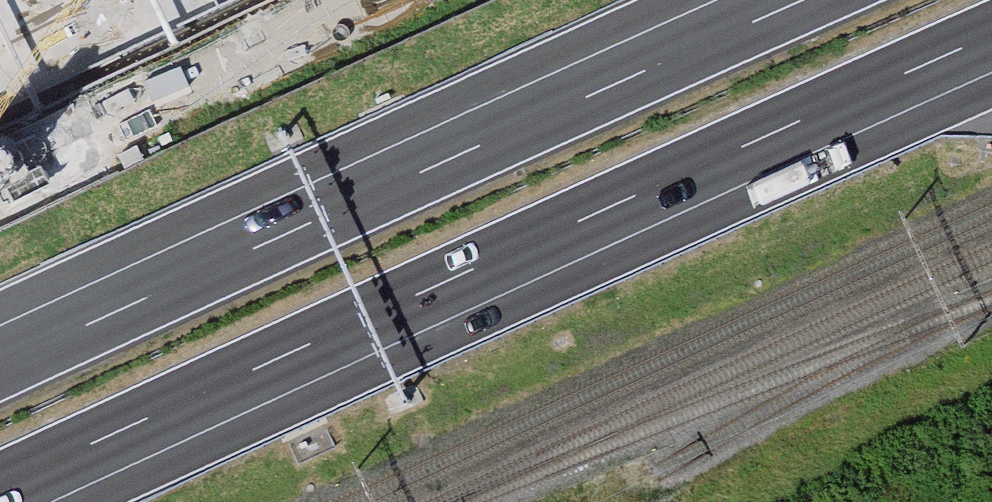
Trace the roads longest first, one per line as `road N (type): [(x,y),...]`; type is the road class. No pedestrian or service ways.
road 1 (motorway): [(0,487),(991,36)]
road 2 (motorway): [(802,0),(0,365)]

